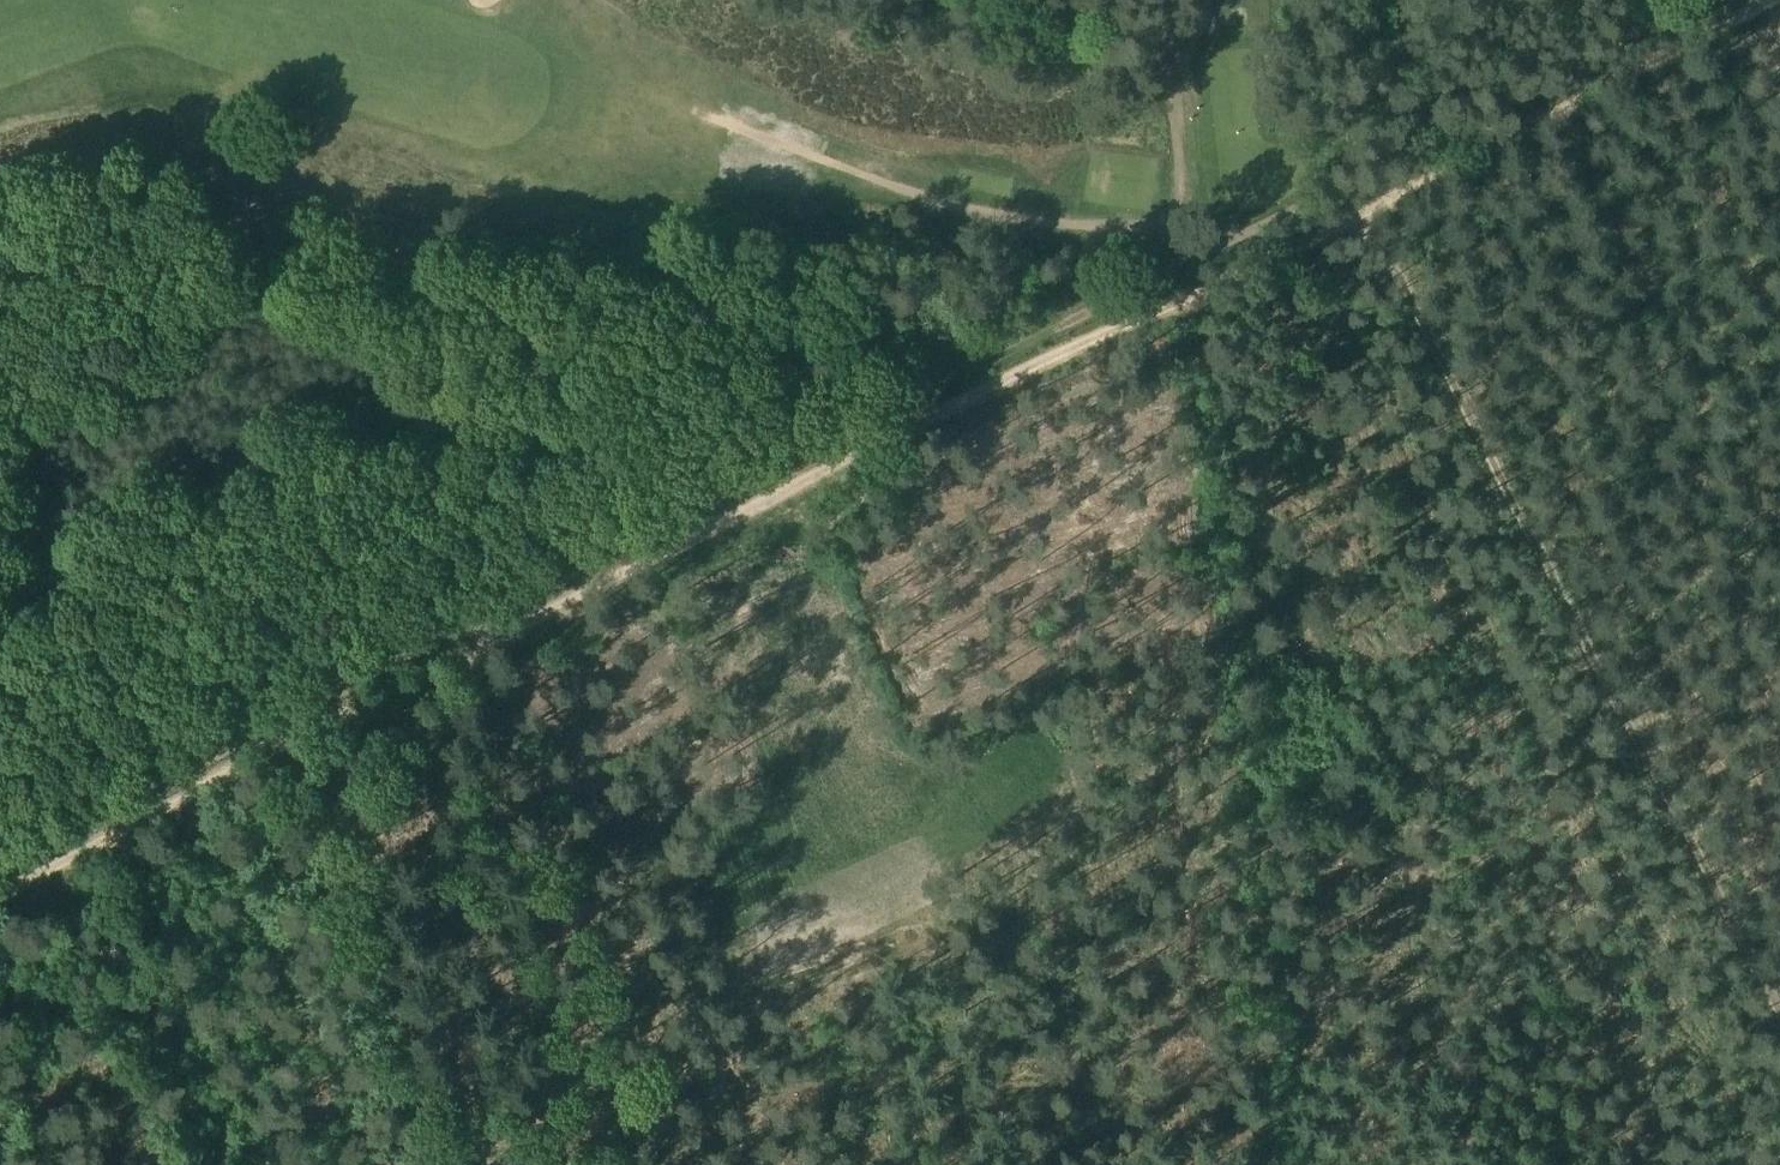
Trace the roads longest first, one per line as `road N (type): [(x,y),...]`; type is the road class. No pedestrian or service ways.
road 1 (track): [(1766,0),(0,891)]
road 2 (track): [(1779,968),(1370,195)]

